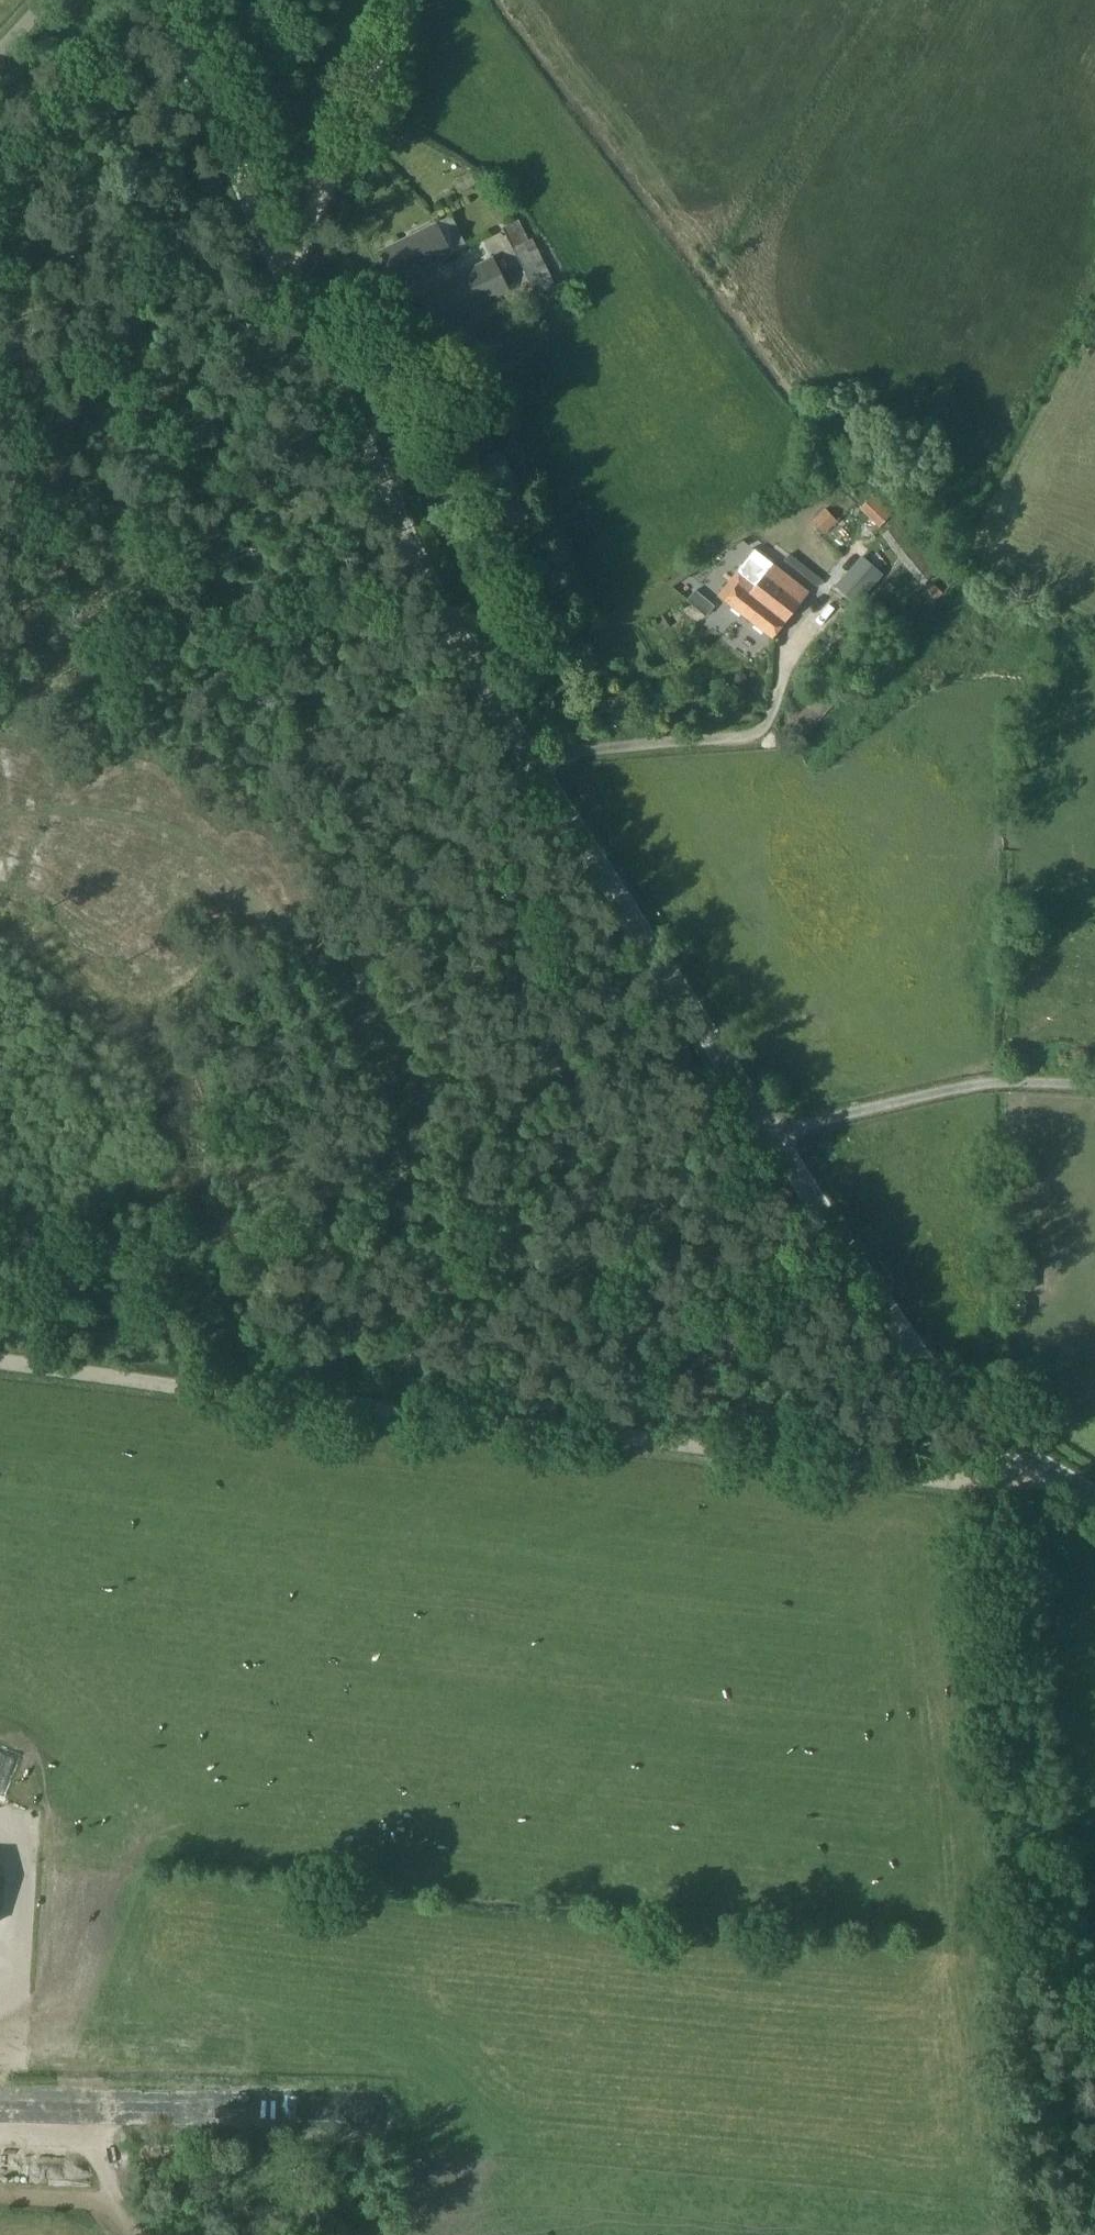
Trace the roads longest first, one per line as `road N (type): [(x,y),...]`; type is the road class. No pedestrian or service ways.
road 1 (unclassified): [(1094,1496),(1038,1460),(941,1367),(887,1299),(558,801),(459,625),(163,0)]
road 2 (track): [(1038,1460),(0,1361)]
road 3 (track): [(287,262),(404,0)]

